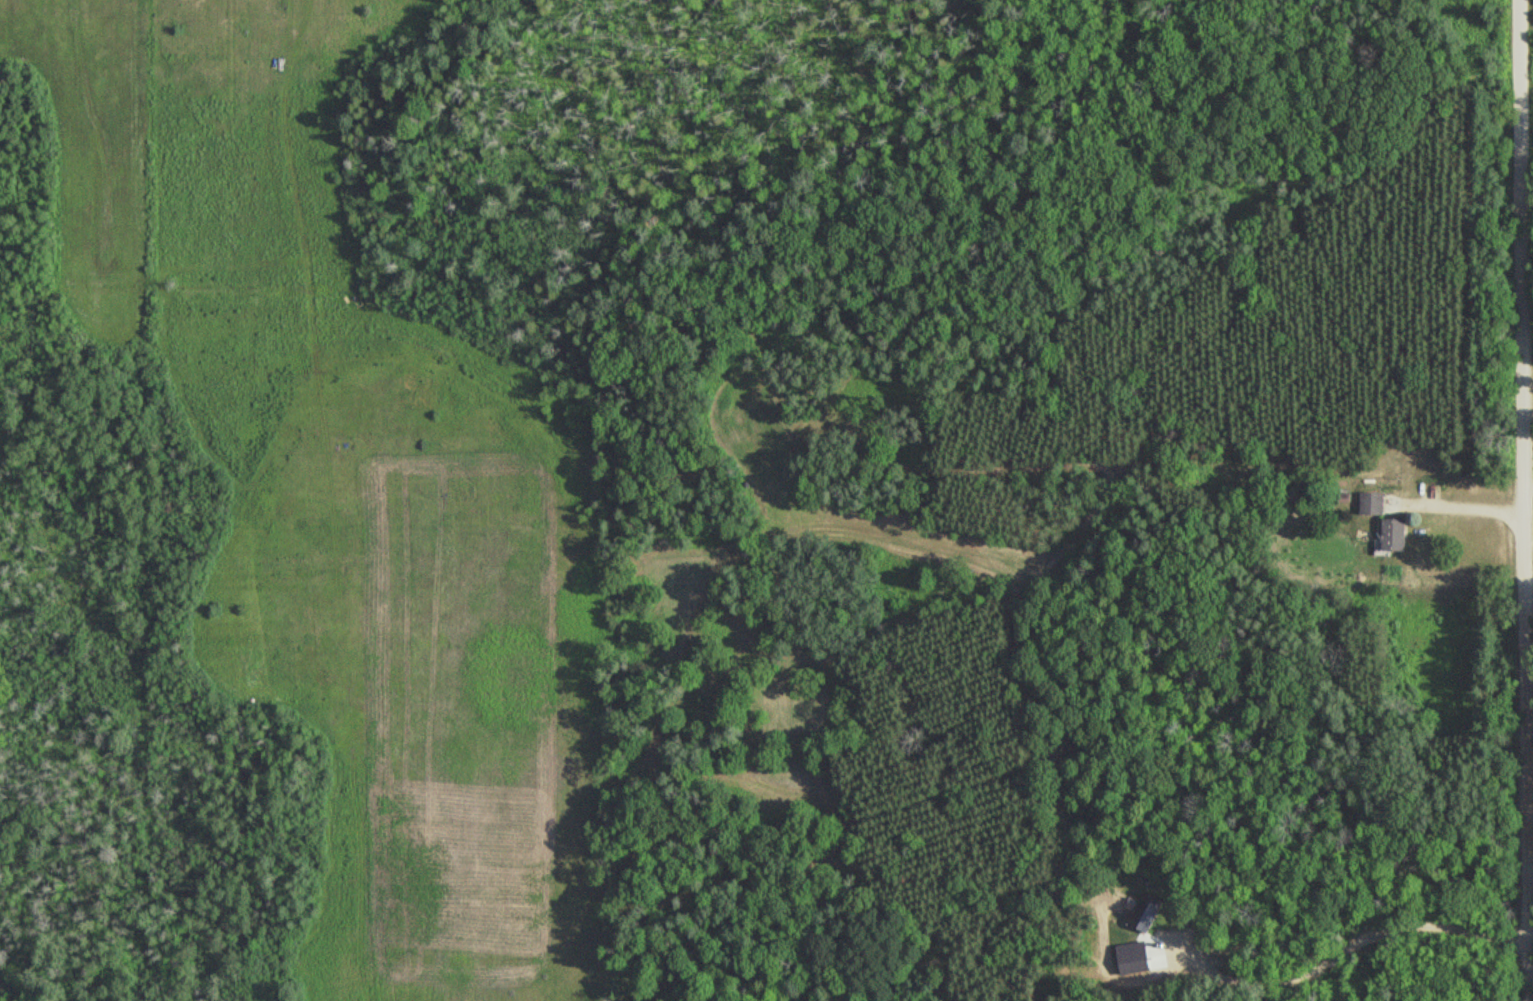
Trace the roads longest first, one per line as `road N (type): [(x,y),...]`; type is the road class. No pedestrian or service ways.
road 1 (residential): [(1526,1000),(1520,0)]

